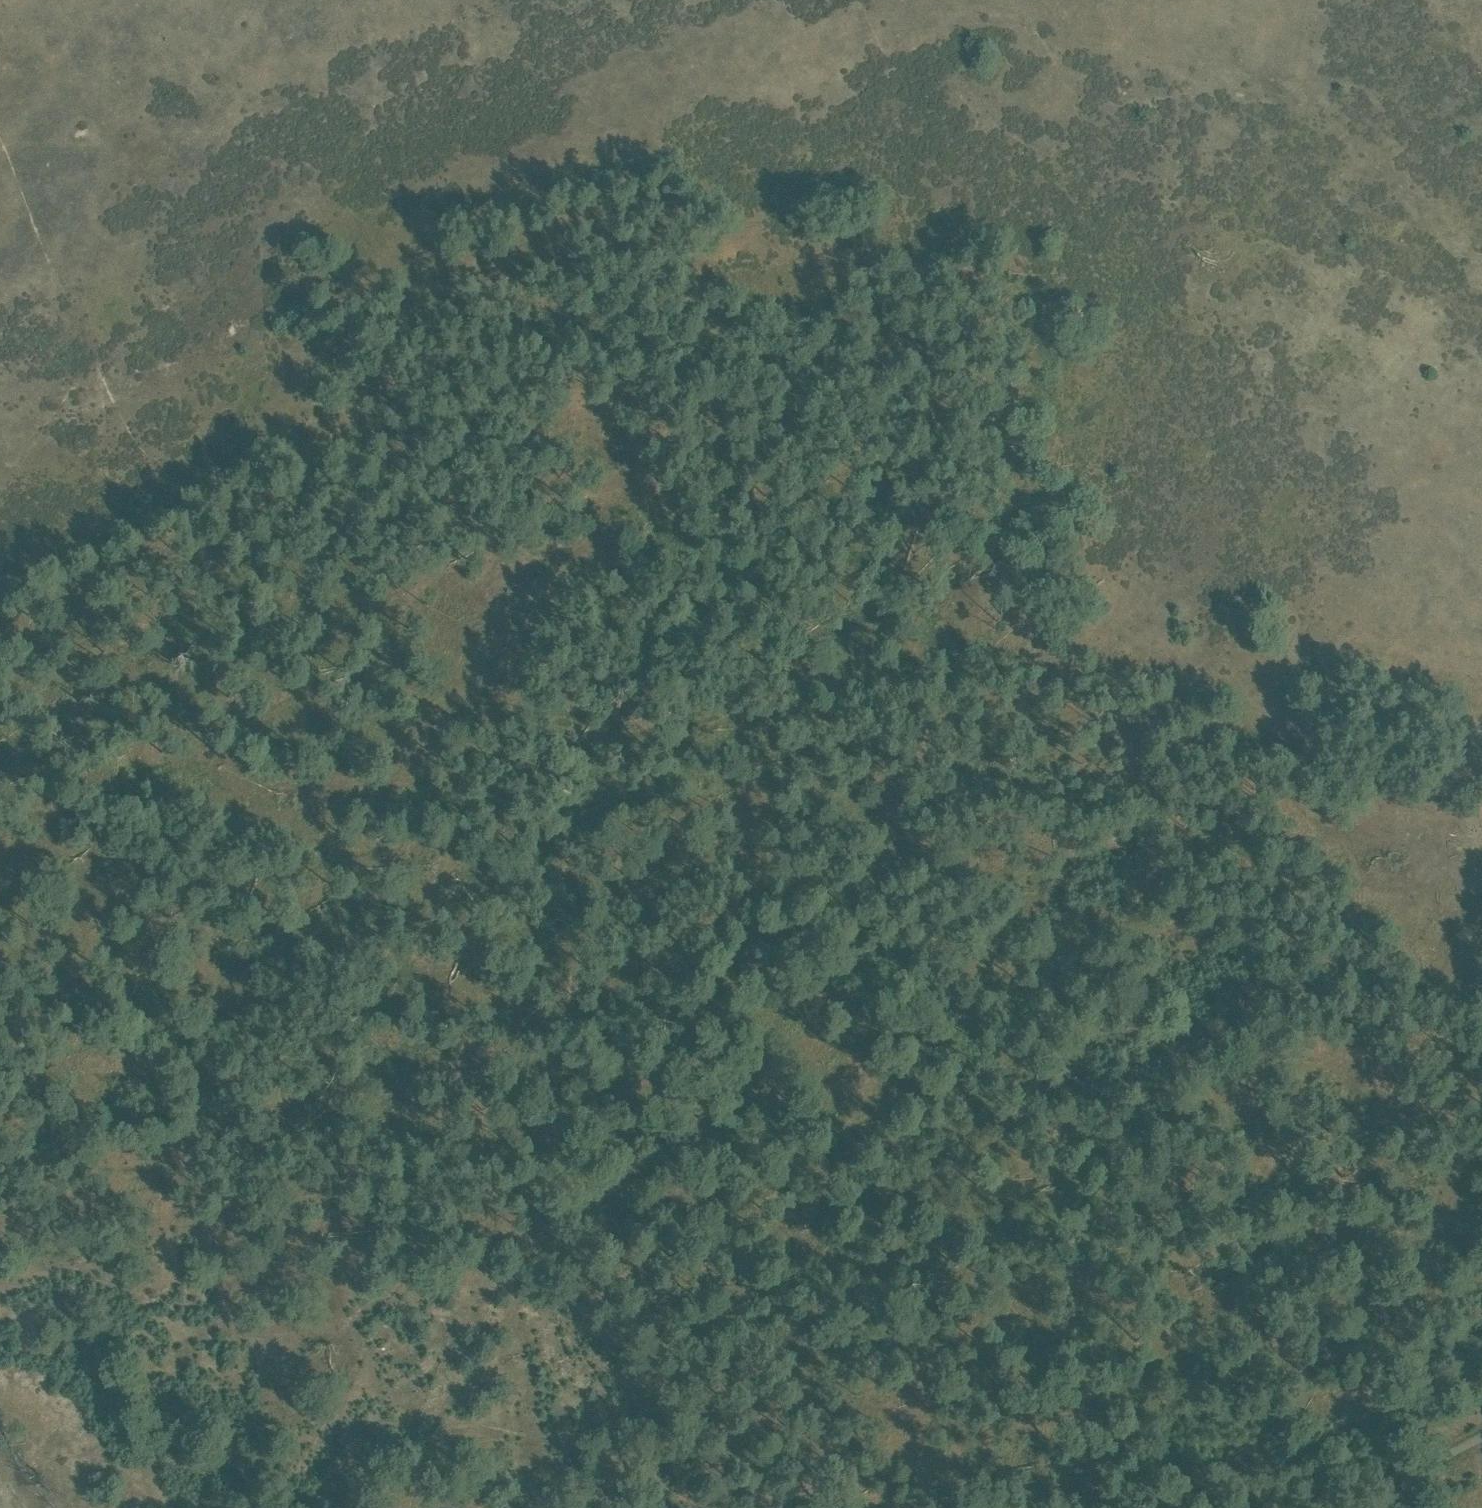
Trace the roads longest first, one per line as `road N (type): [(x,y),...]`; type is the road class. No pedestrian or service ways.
road 1 (track): [(1481,1365),(1359,1414),(1223,1507)]

